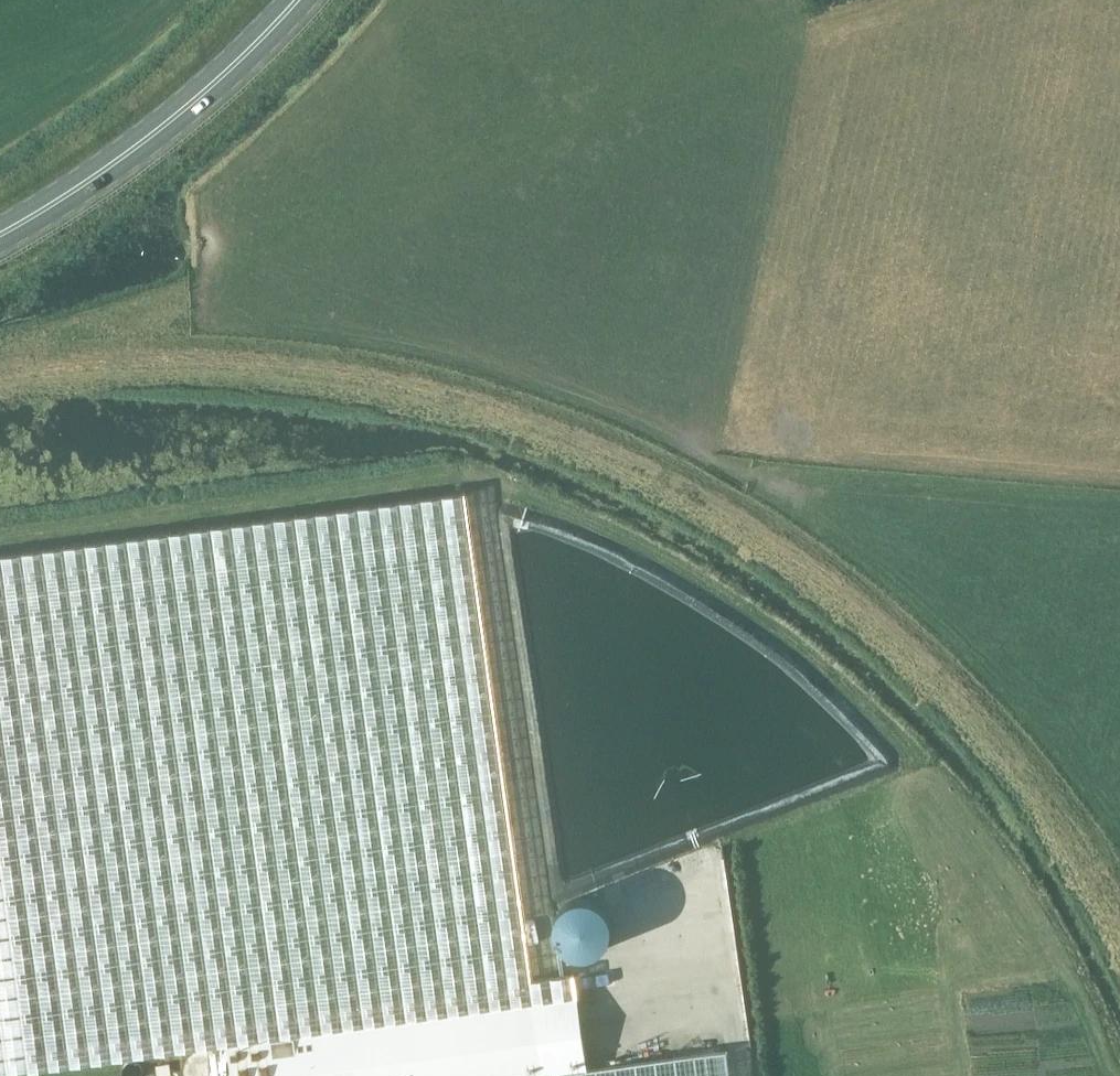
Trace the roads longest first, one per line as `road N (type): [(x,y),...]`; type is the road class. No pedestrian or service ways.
road 1 (primary): [(297,0),(157,130),(0,234)]

